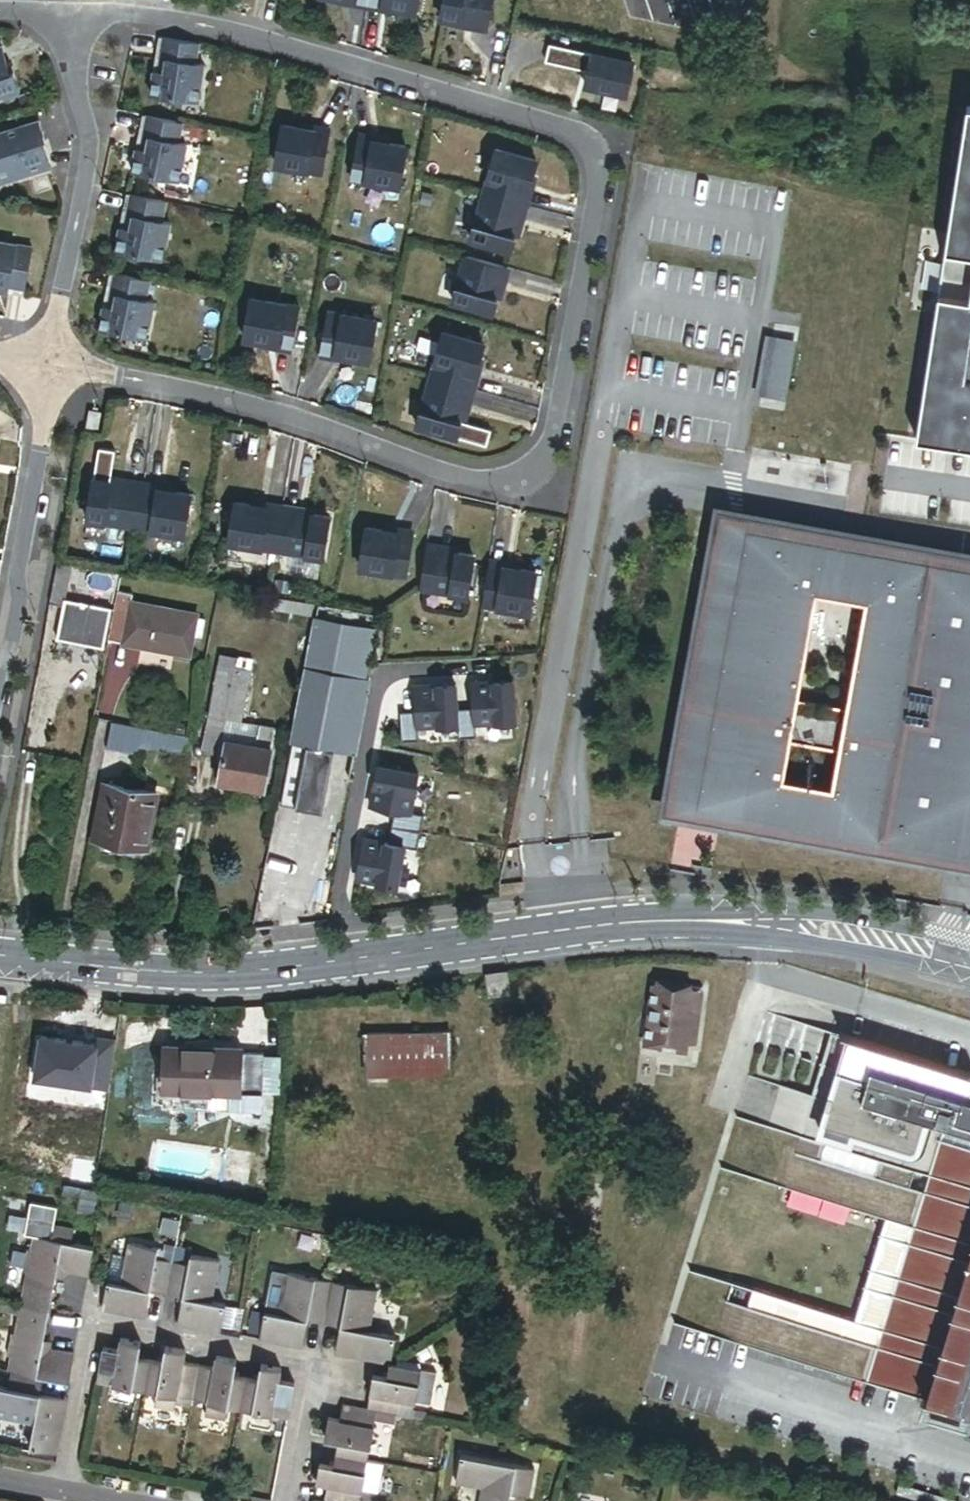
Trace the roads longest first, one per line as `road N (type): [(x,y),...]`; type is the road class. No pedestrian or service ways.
road 1 (residential): [(50,364),(214,393),(490,488),(532,483),(554,438),(601,179),(596,148),(566,130),(227,34),(64,15)]
road 2 (tertiary): [(0,957),(136,971),(292,969),(663,923),(759,927),(969,960)]
road 3 (residential): [(64,15),(86,150),(50,364)]
road 4 (residential): [(0,665),(50,364)]
road 5 (residential): [(95,1320),(311,1360)]
road 6 (residential): [(95,1320),(64,1493)]
road 7 (residential): [(285,1500),(311,1360)]

